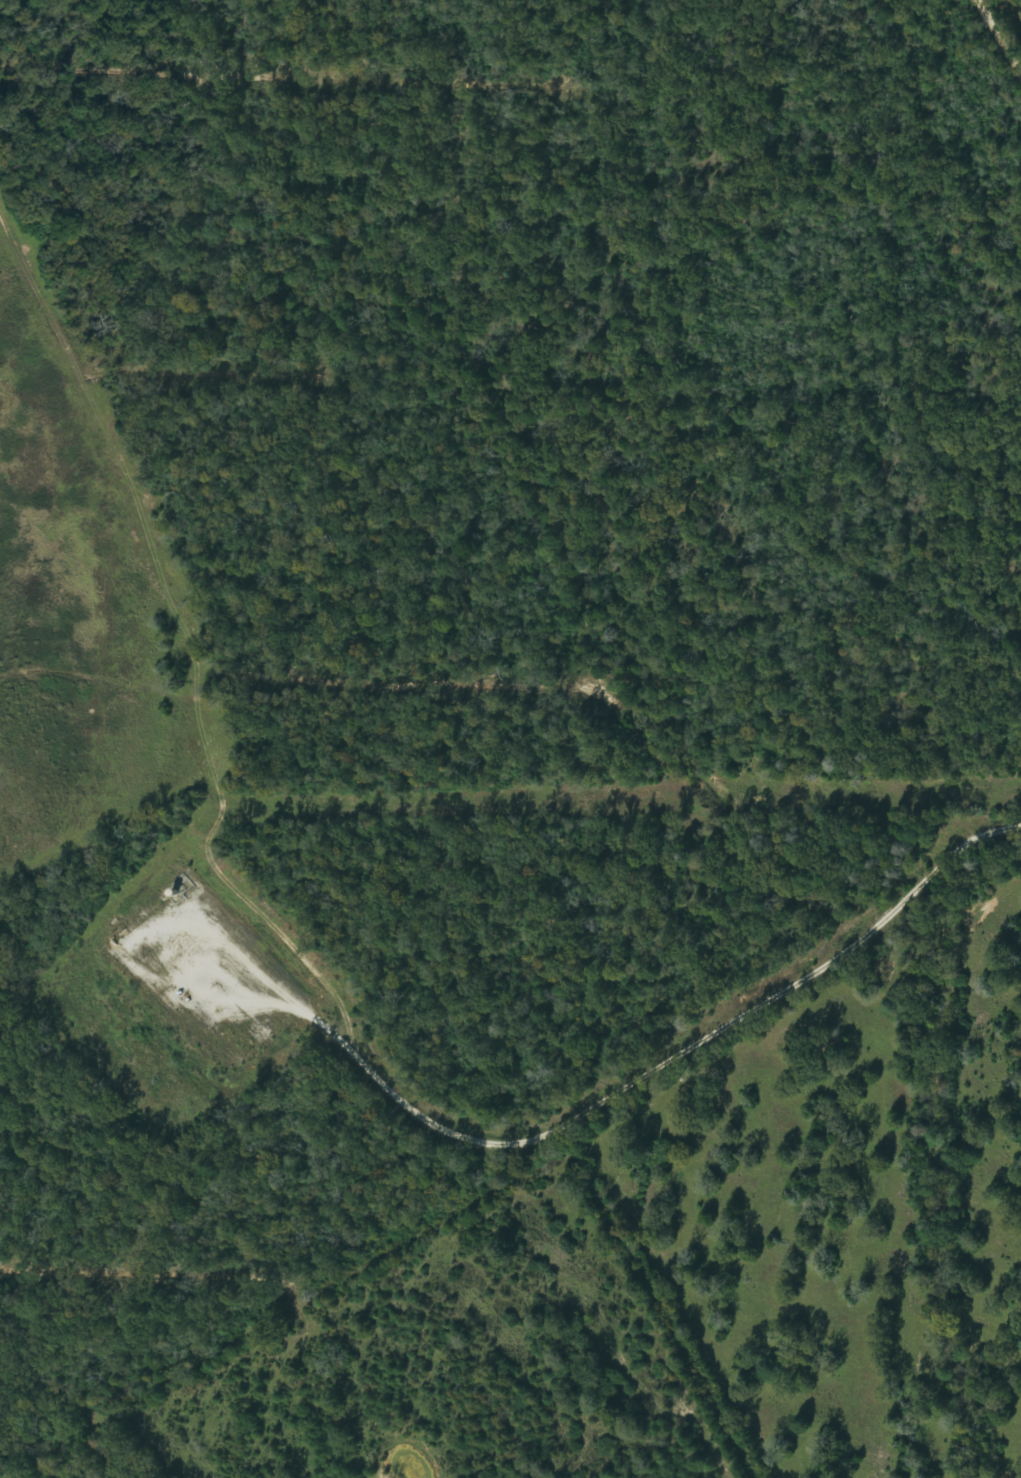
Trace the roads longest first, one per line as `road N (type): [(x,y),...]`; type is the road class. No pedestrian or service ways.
road 1 (residential): [(1020,908),(22,1477)]

